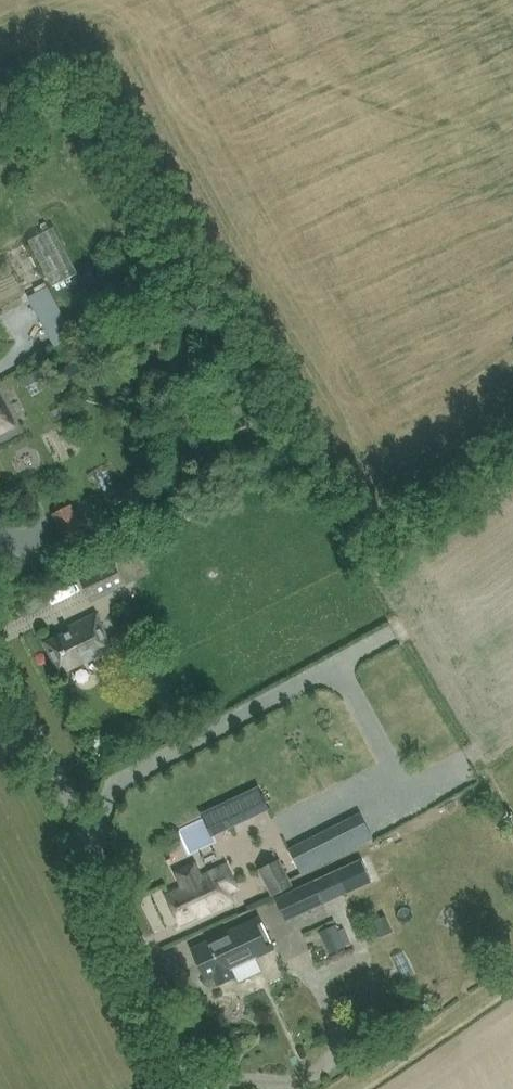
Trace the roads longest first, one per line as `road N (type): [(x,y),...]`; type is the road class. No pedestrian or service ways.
road 1 (unclassified): [(194,1088),(0,664)]

